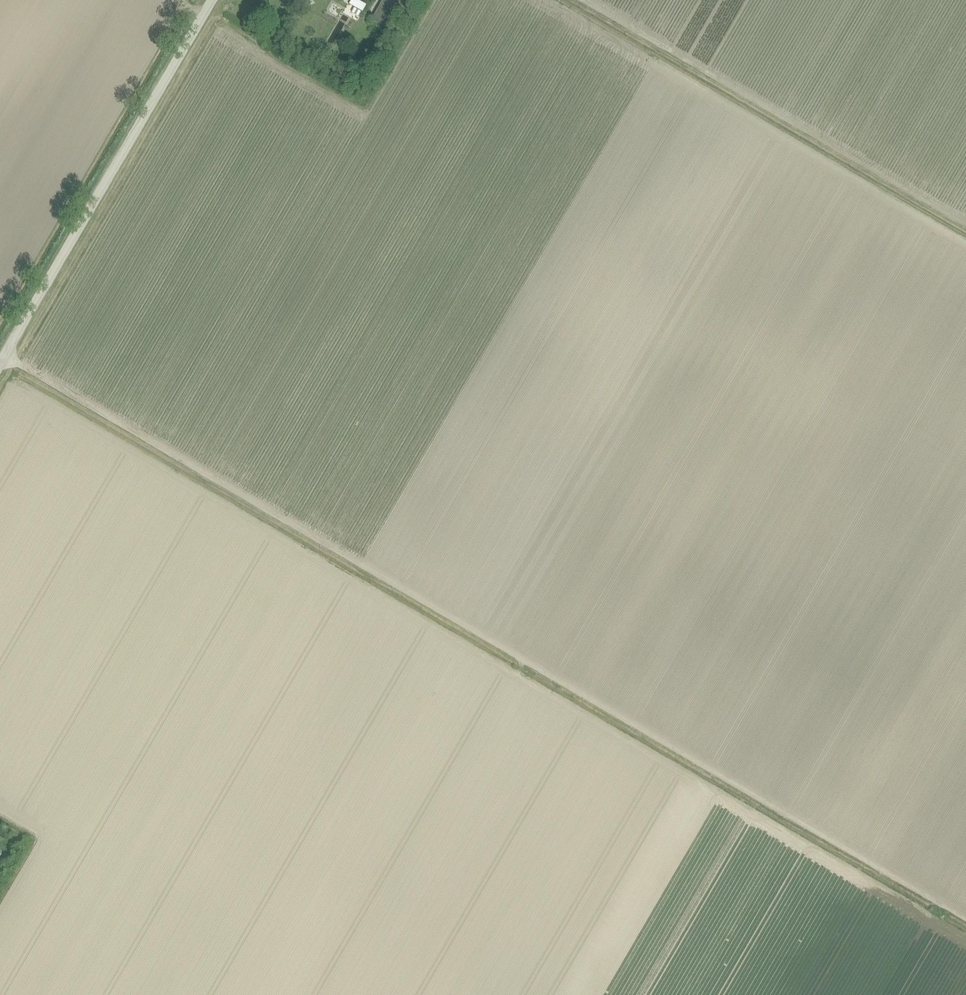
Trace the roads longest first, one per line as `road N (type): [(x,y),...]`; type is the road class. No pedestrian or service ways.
road 1 (unclassified): [(0,362),(212,0)]

